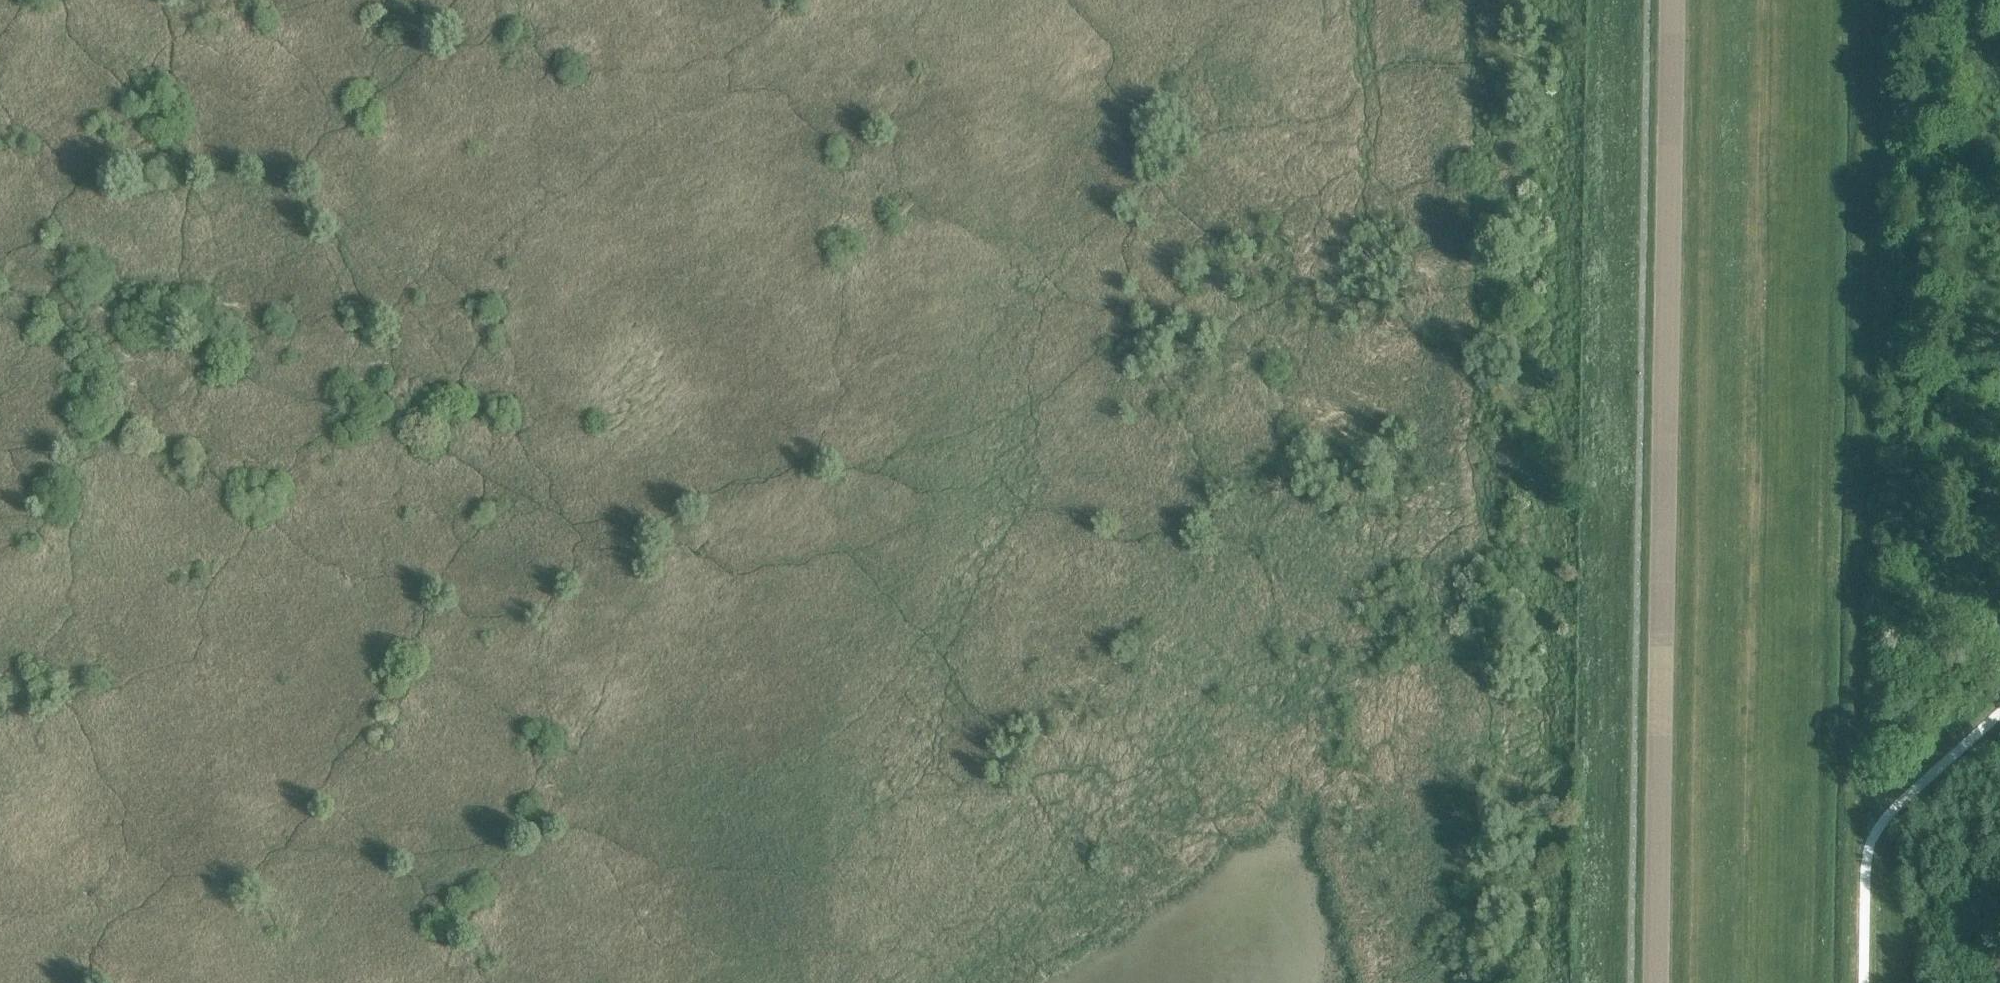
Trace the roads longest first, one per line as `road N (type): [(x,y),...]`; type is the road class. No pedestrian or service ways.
road 1 (tertiary): [(1656,982),(1673,0)]

